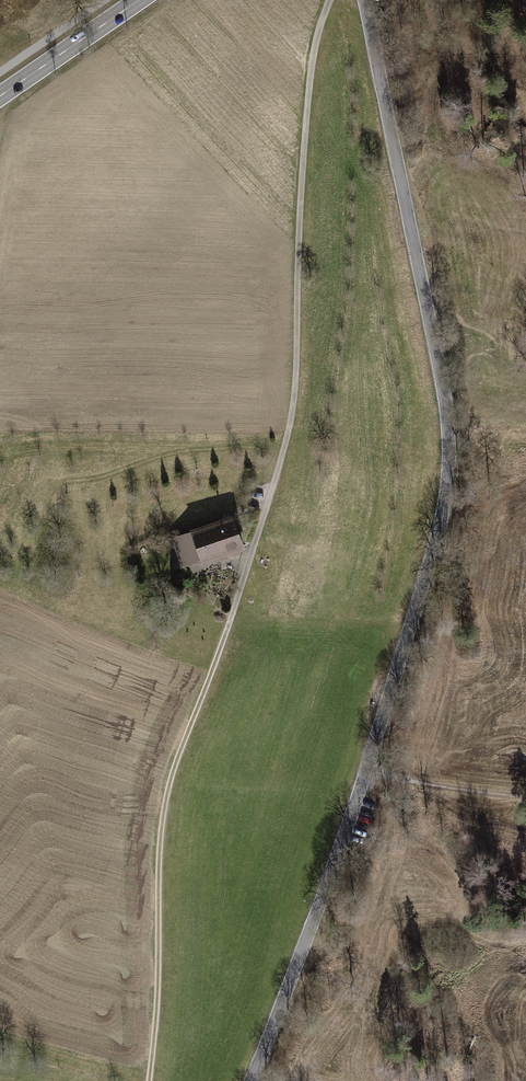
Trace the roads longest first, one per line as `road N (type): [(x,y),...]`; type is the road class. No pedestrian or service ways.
road 1 (tertiary): [(251,1080),(339,852),(445,499),(441,380),(365,0)]
road 2 (residential): [(330,0),(317,34),(303,151),(293,404),(245,573)]
road 3 (track): [(245,573),(164,806),(148,1080)]
road 4 (secondary): [(0,96),(140,0)]
road 5 (track): [(525,797),(365,774)]

